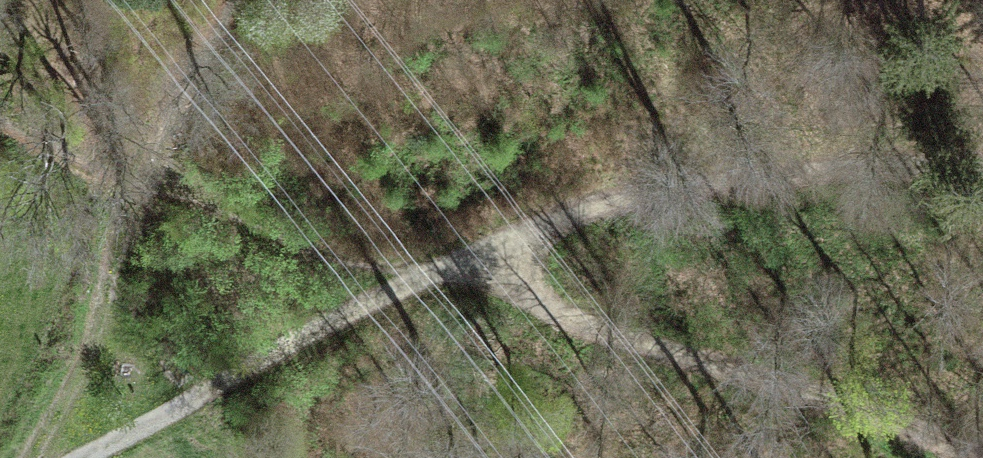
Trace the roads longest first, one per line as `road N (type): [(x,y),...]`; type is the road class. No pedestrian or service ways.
road 1 (track): [(982,166),(846,156),(689,191),(567,207),(318,323),(76,457)]
road 2 (track): [(140,179),(290,242),(431,270),(745,360),(975,457)]
road 3 (track): [(251,0),(128,203),(97,327),(32,457)]

